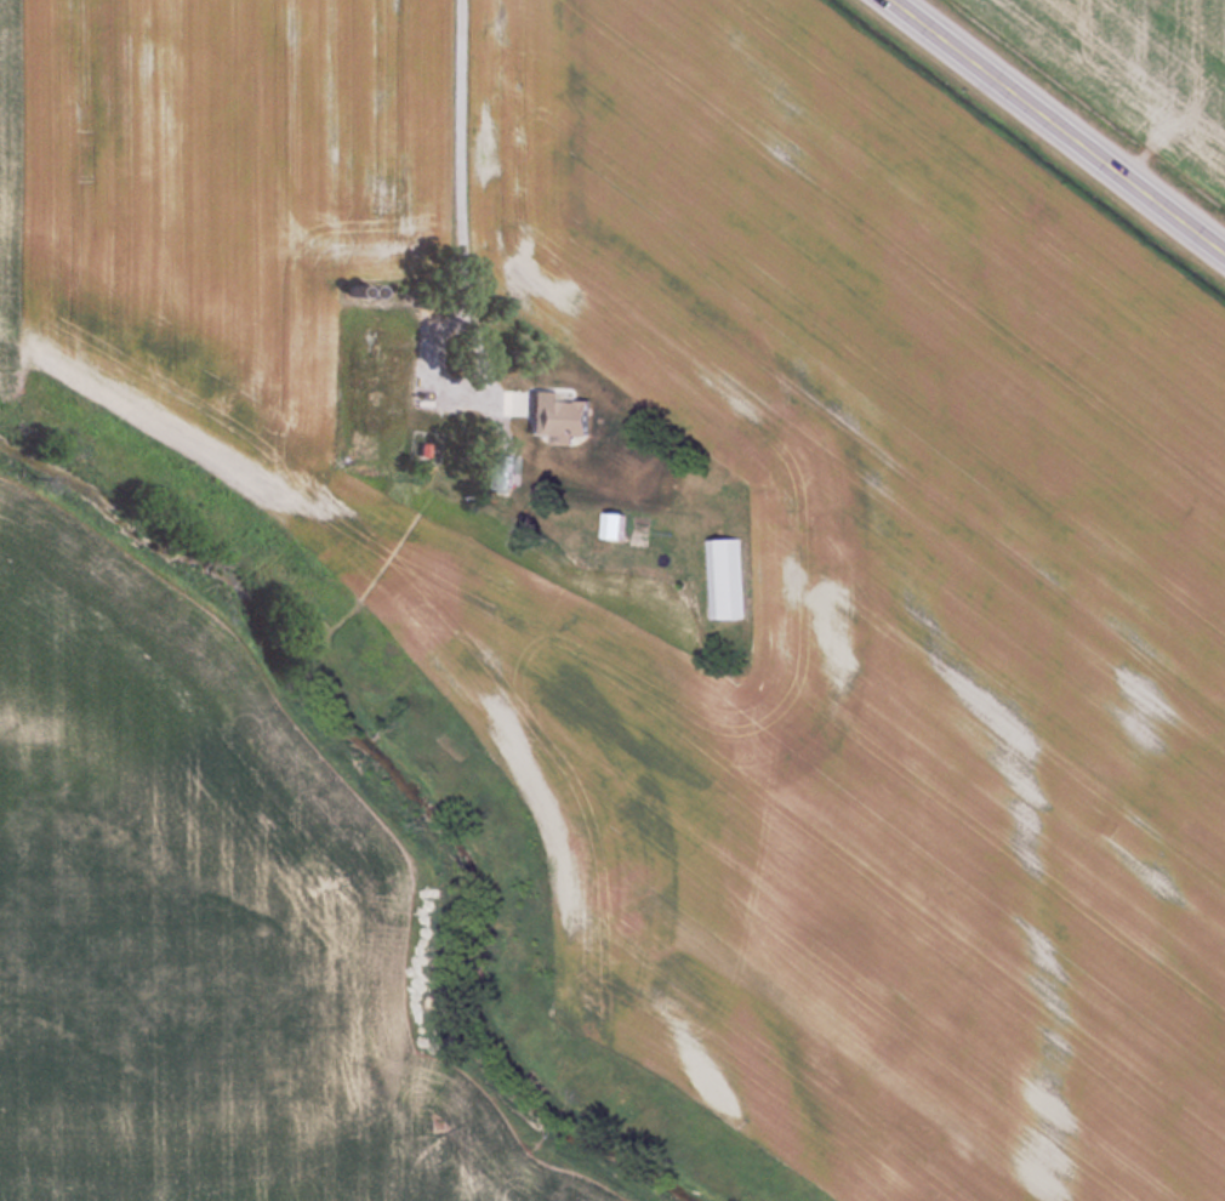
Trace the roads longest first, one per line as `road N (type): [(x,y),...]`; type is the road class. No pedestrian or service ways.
road 1 (primary): [(1224,252),(893,0)]

